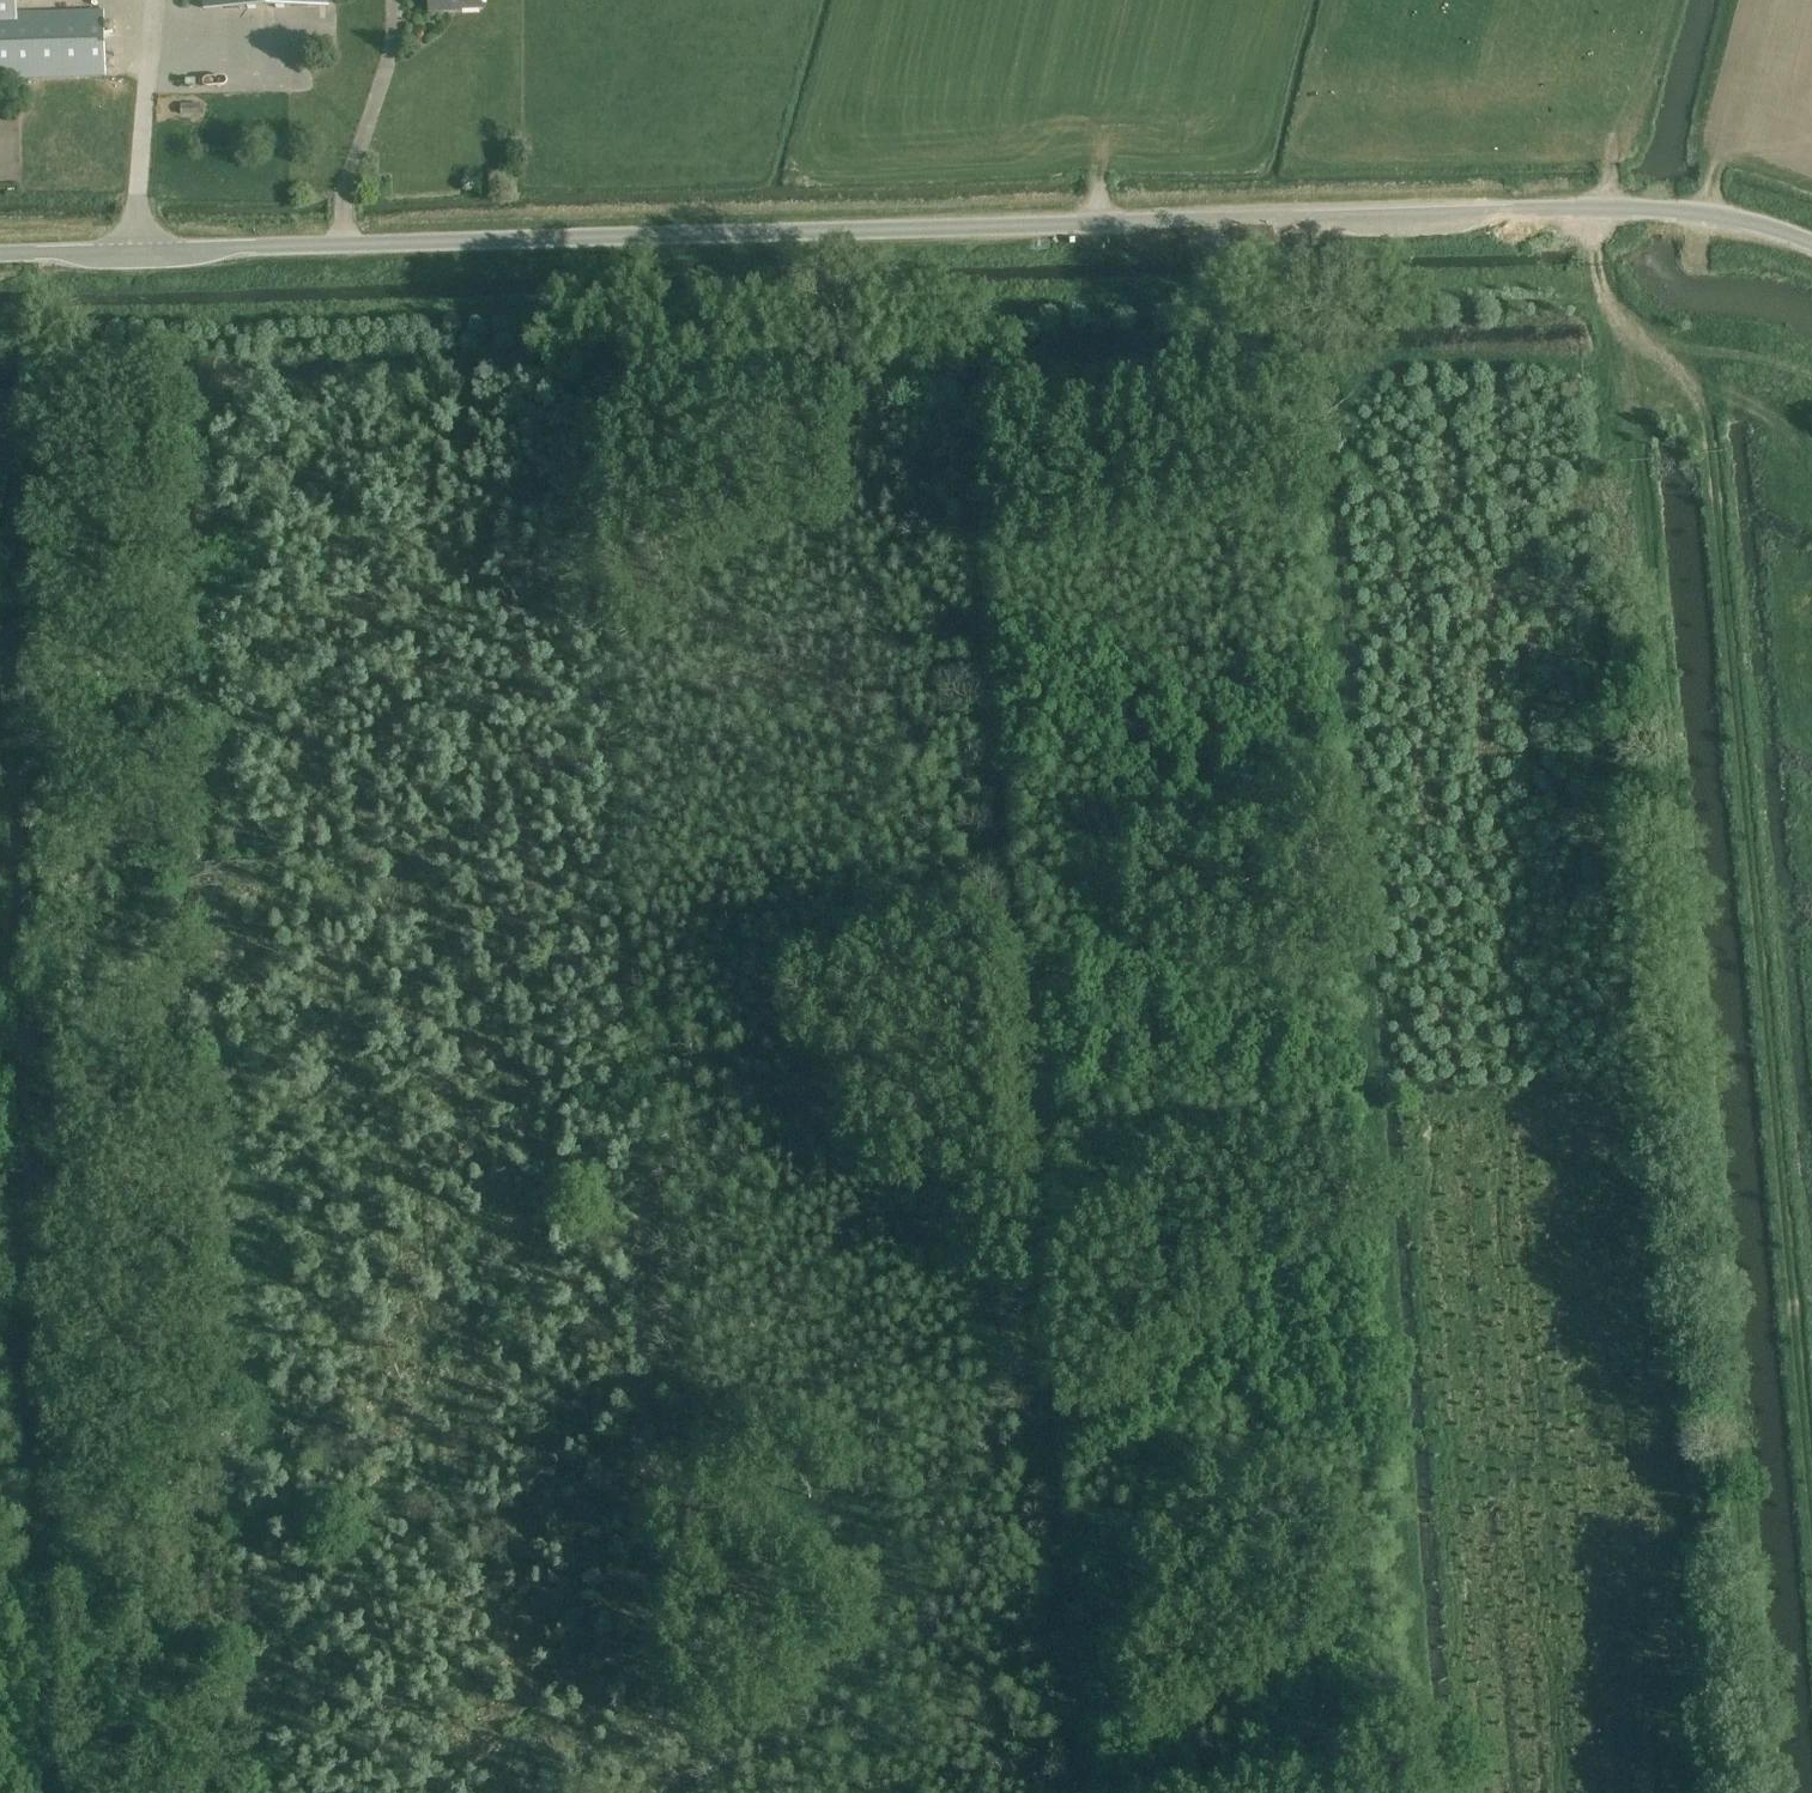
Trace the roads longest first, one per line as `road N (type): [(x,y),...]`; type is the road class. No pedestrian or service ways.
road 1 (unclassified): [(1811,243),(1759,222),(1653,209),(0,253)]
road 2 (track): [(1811,1517),(1708,435),(1687,376),(1622,317),(1594,248)]

